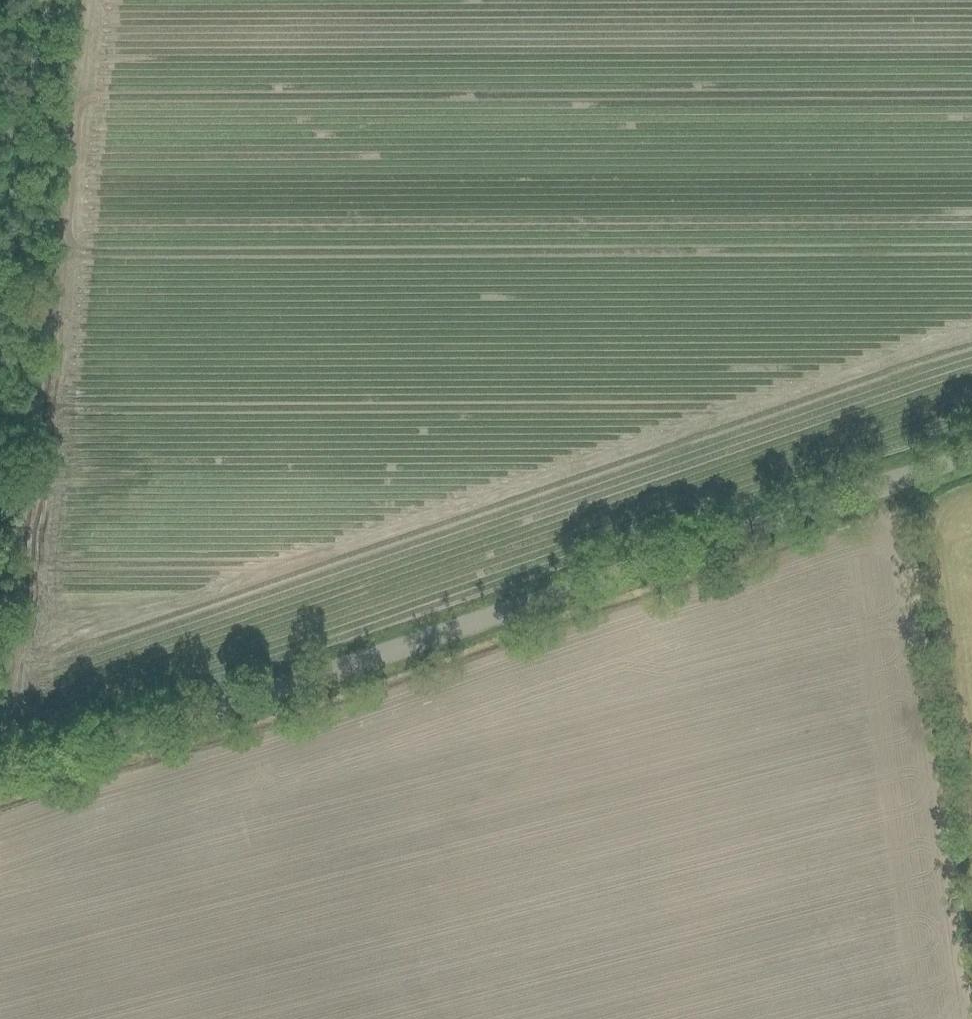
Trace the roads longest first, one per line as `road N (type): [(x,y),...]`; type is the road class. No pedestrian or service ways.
road 1 (tertiary): [(0,769),(613,564),(971,456)]
road 2 (track): [(0,138),(37,73),(55,0)]

